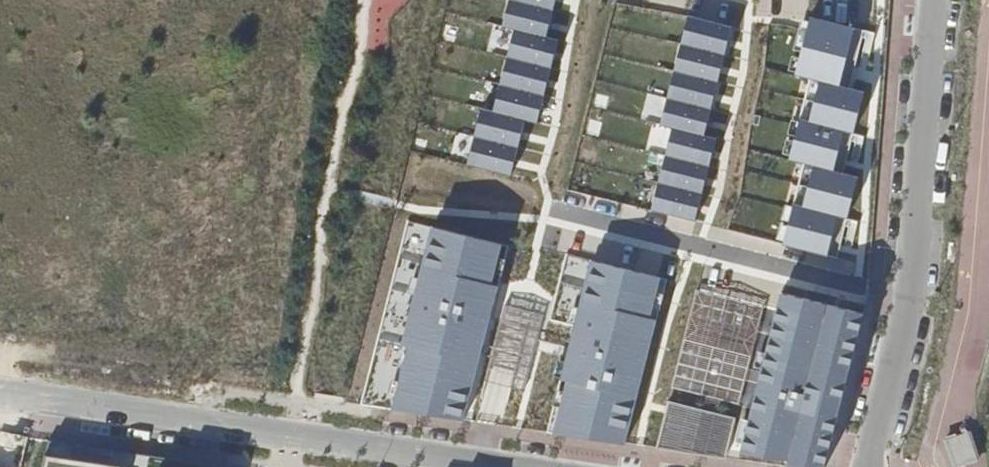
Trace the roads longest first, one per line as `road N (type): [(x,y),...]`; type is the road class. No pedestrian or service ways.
road 1 (residential): [(517,466),(0,390)]
road 2 (unclassified): [(868,466),(918,231),(934,0)]

